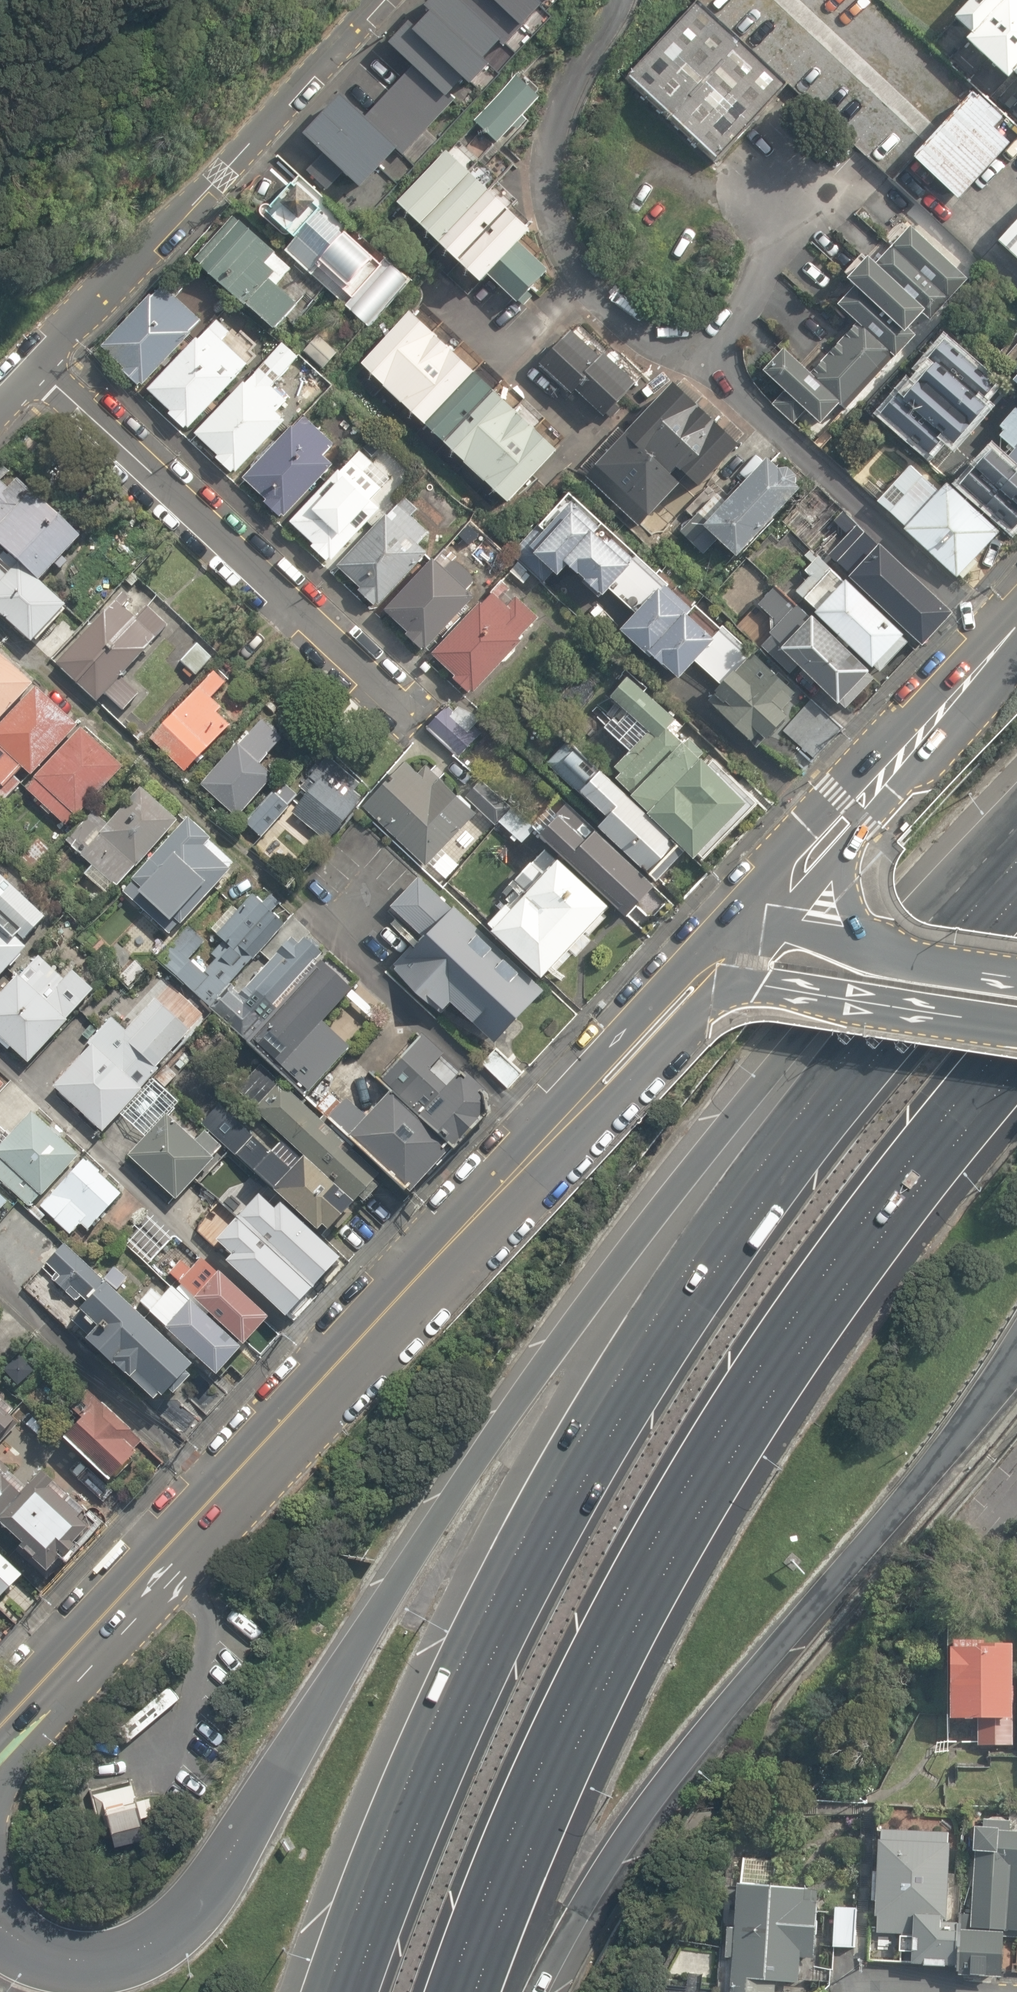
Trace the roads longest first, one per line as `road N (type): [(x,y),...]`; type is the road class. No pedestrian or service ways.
road 1 (motorway): [(120,1956),(158,1938),(184,1912),(634,1231),(917,912),(1016,821)]
road 2 (motorway): [(356,1991),(438,1778),(545,1551),(651,1369),(775,1183),(1016,893)]
road 3 (motorway): [(1016,1037),(795,1319),(685,1489),(591,1658),(453,1991)]
road 4 (unclassified): [(1004,647),(972,606),(708,364),(617,322),(581,283),(549,202),(550,153),(559,107),(620,0)]
road 5 (motorway): [(1016,1358),(682,1759),(537,1991)]
road 6 (unclassified): [(413,715),(36,367)]
road 7 (residential): [(369,0),(36,367)]
road 8 (unclassified): [(0,1061),(334,1369)]
road 9 (secondary): [(713,937),(914,711),(1004,647)]
road 10 (unclassified): [(302,904),(553,1139)]
road 11 (secondary): [(553,1139),(334,1369)]
road 12 (unclassified): [(0,1287),(218,1496)]
road 13 (secondary): [(1016,1025),(763,984),(739,968)]
road 14 (secondary): [(553,1139),(591,1072),(713,937)]
road 15 (secondary): [(739,968),(619,1097),(553,1139)]
road 16 (secondary): [(1004,647),(976,698),(866,826)]
road 17 (secondary): [(218,1496),(68,1653)]
road 18 (secondary): [(334,1369),(218,1496)]
road 19 (motorway): [(68,1653),(48,1727),(0,1795)]
road 20 (secondary): [(871,942),(1016,965)]
road 21 (motorway): [(0,1889),(33,1927),(120,1956)]
road 22 (secondary): [(866,826),(775,928)]
road 23 (motorway): [(0,1943),(61,1968),(120,1956)]
road 24 (secondary): [(866,826),(850,889),(853,915),(871,942)]

